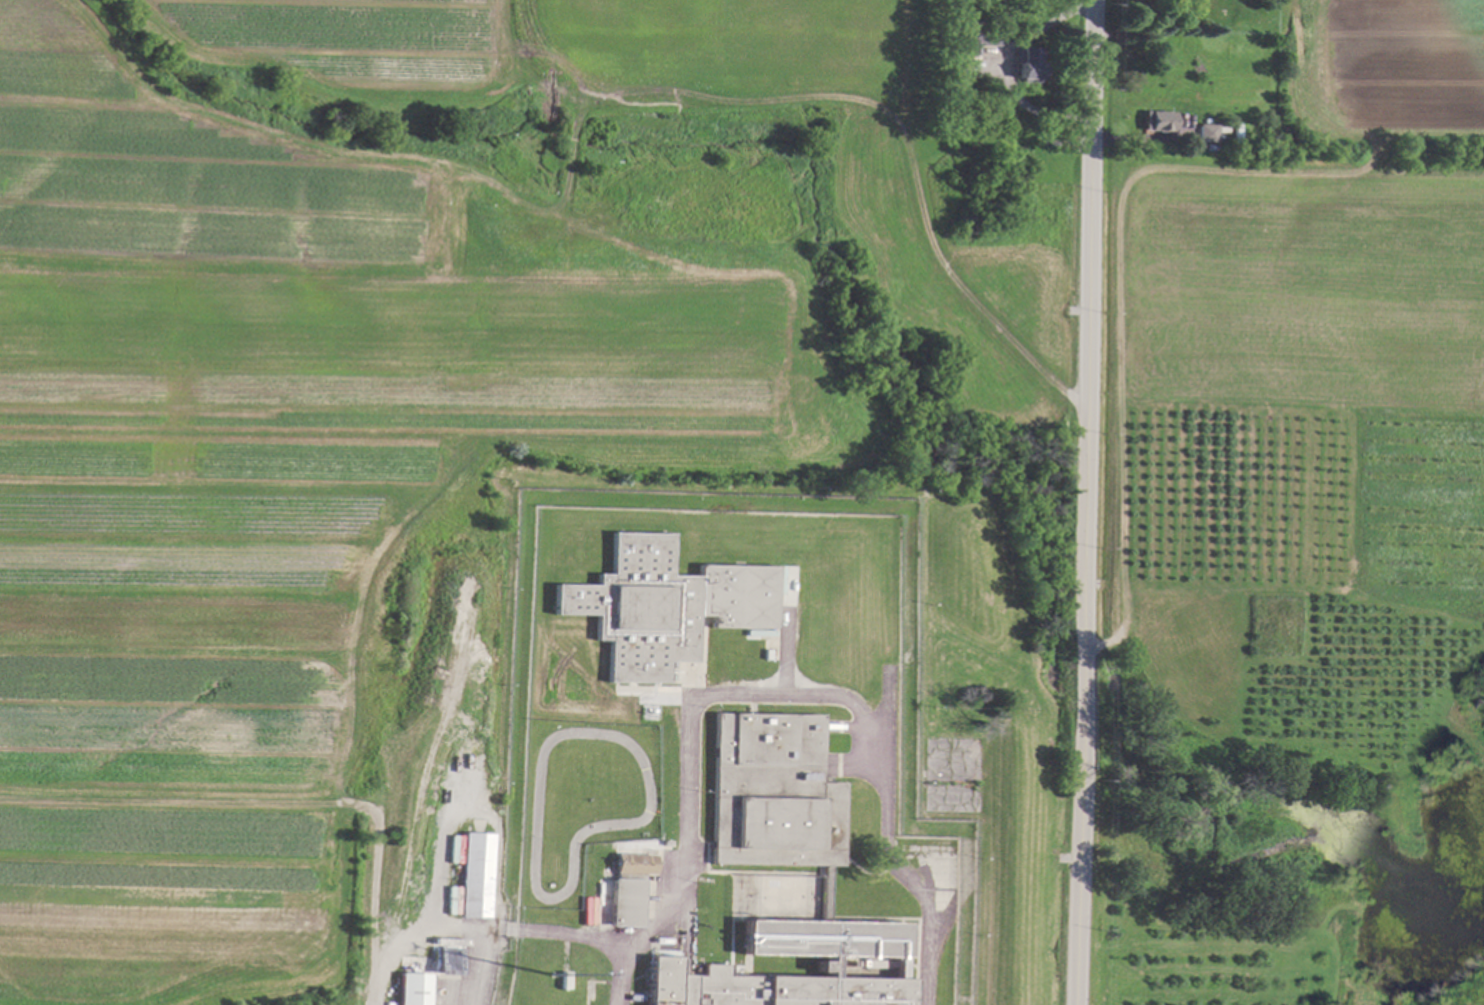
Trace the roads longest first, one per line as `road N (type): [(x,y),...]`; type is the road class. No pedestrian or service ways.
road 1 (tertiary): [(1075,1004),(1094,0)]

